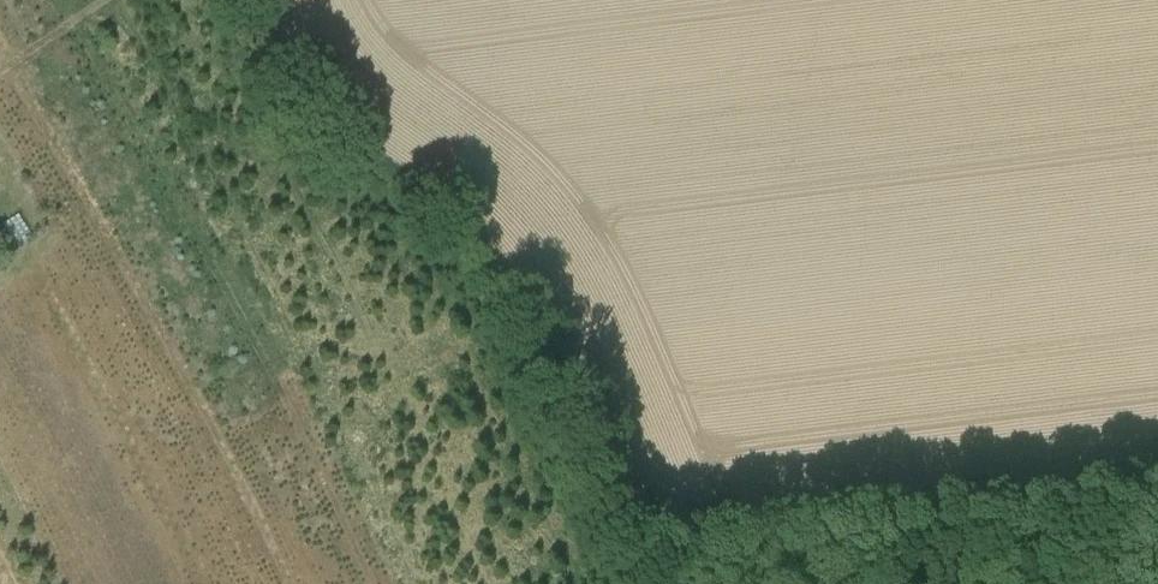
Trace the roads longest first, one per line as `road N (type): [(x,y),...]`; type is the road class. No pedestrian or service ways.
road 1 (track): [(0,71),(104,0)]

